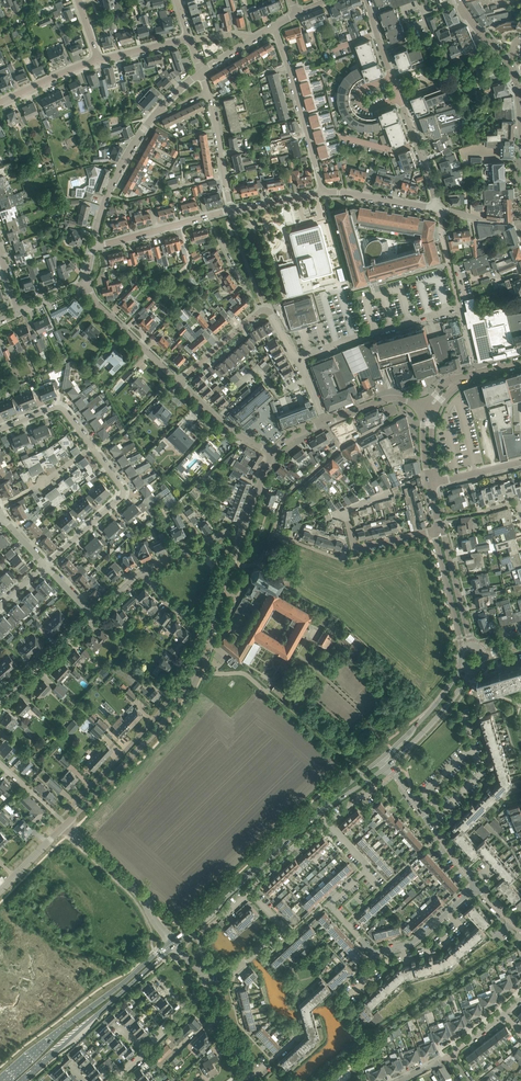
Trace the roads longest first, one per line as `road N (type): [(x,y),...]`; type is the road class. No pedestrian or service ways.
road 1 (residential): [(437,208),(366,0)]
road 2 (tertiary): [(173,943),(5,1080)]
road 3 (tertiary): [(24,1080),(173,943)]
road 4 (tertiary): [(173,943),(321,809)]
road 5 (unclassified): [(274,534),(288,494),(340,448),(401,415),(398,398)]
road 6 (residential): [(324,193),(275,25)]
road 7 (residential): [(375,952),(332,908),(366,868),(328,824)]
road 8 (residential): [(298,360),(460,309)]
road 9 (residential): [(92,447),(123,494),(45,565)]
road 10 (residential): [(173,943),(133,887),(65,825)]
road 11 (residential): [(75,803),(172,693),(180,698)]
road 12 (residential): [(81,808),(180,698)]
road 13 (residential): [(94,246),(112,184),(155,113)]
road 14 (residential): [(180,698),(231,564)]
road 15 (residential): [(94,246),(231,210)]
road 16 (residential): [(178,382),(86,284)]
road 17 (tertiary): [(387,766),(473,668)]
road 18 (residential): [(430,823),(480,775),(463,717)]
road 19 (tertiary): [(464,665),(381,758)]
road 20 (residential): [(0,698),(92,616)]
road 21 (residential): [(375,952),(412,943),(475,887)]
road 22 (unclassified): [(476,646),(439,530)]
road 23 (residential): [(231,210),(208,91)]
road 24 (unclassified): [(439,530),(465,647)]

